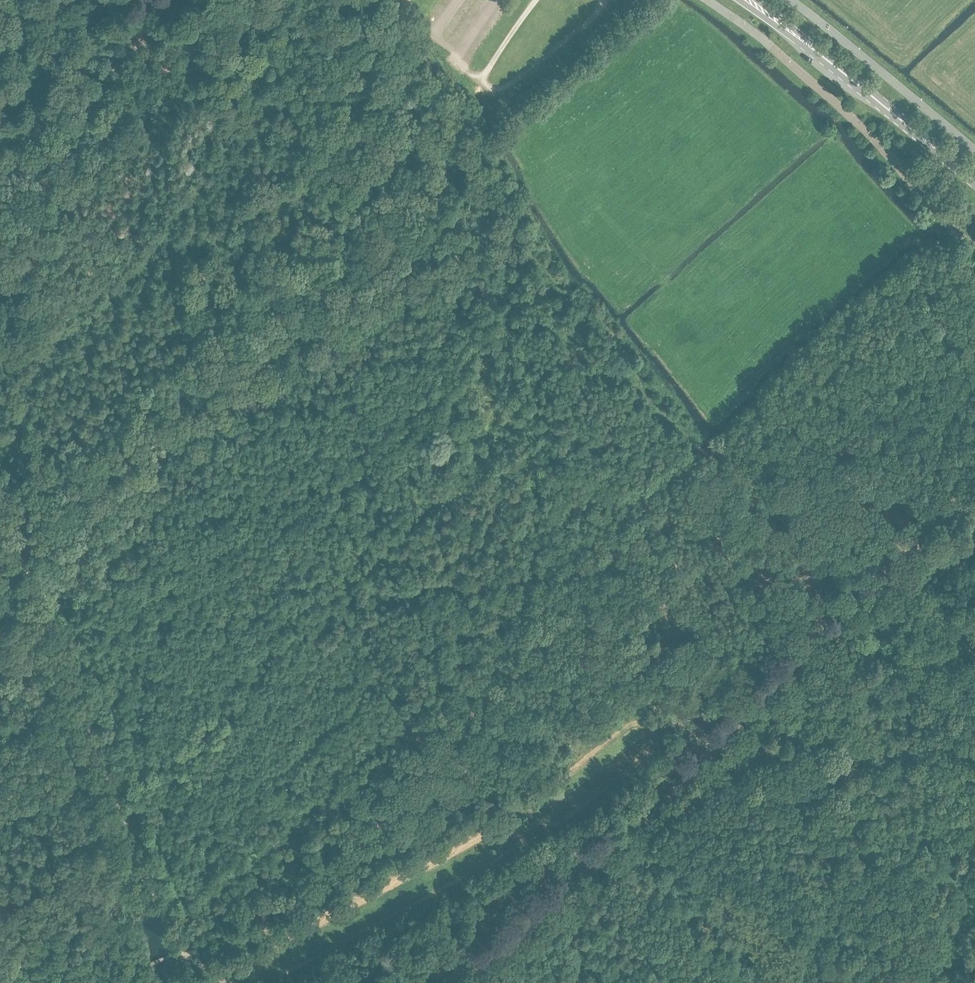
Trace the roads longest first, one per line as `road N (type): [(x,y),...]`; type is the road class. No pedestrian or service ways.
road 1 (unclassified): [(707,0),(832,98),(974,242)]
road 2 (unclassified): [(792,0),(974,145)]
road 3 (secondary): [(974,181),(807,44)]

